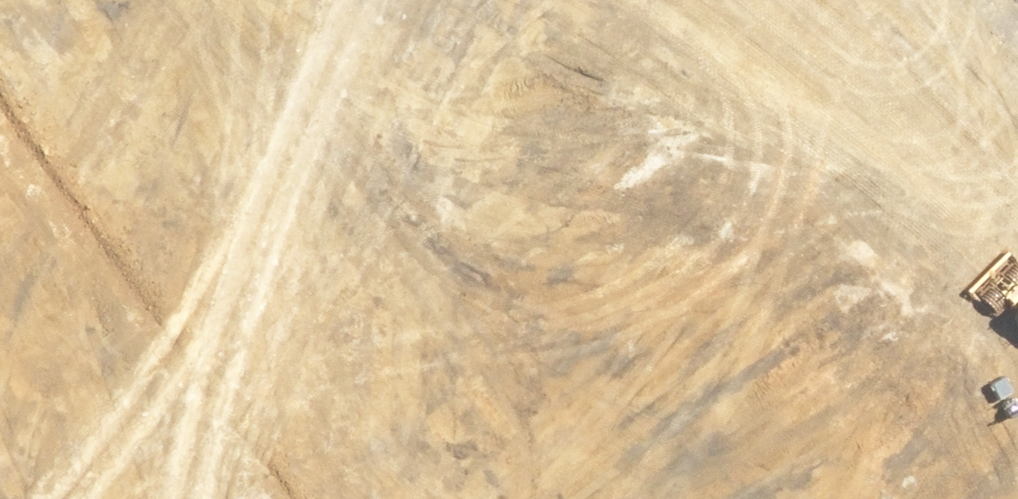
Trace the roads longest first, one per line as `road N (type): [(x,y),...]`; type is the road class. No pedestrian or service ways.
road 1 (tertiary): [(373,0),(631,175),(884,282)]
road 2 (residential): [(0,371),(302,0)]
road 3 (residential): [(884,282),(969,0)]
road 4 (residential): [(818,498),(884,282)]
road 5 (tertiary): [(884,282),(1017,306)]

